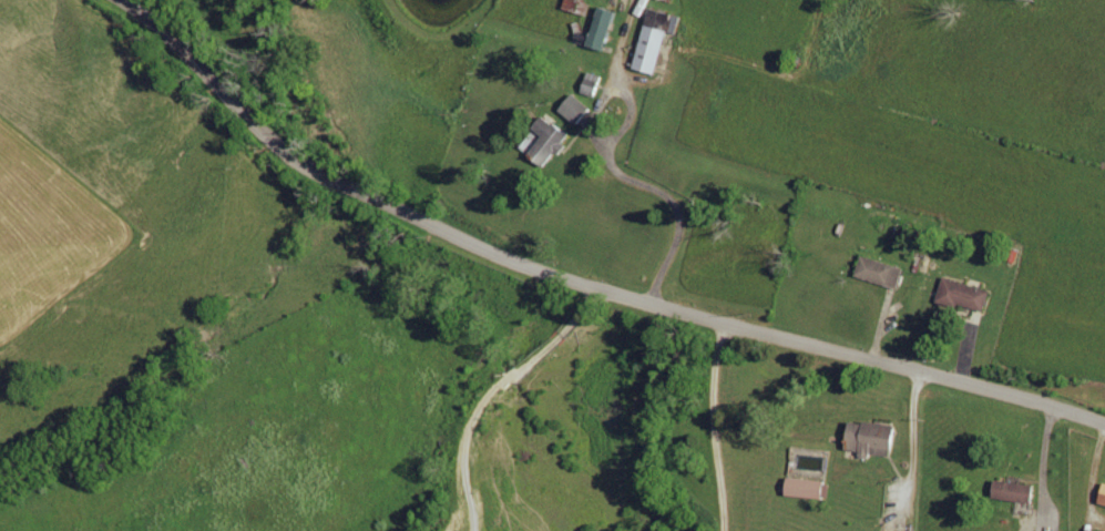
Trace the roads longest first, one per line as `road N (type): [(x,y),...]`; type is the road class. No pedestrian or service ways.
road 1 (tertiary): [(124,0),(181,35),(299,153),(502,257),(1104,422)]
road 2 (track): [(463,530),(459,468),(473,407),(551,339),(594,287)]
road 3 (track): [(723,323),(713,413),(721,530)]

